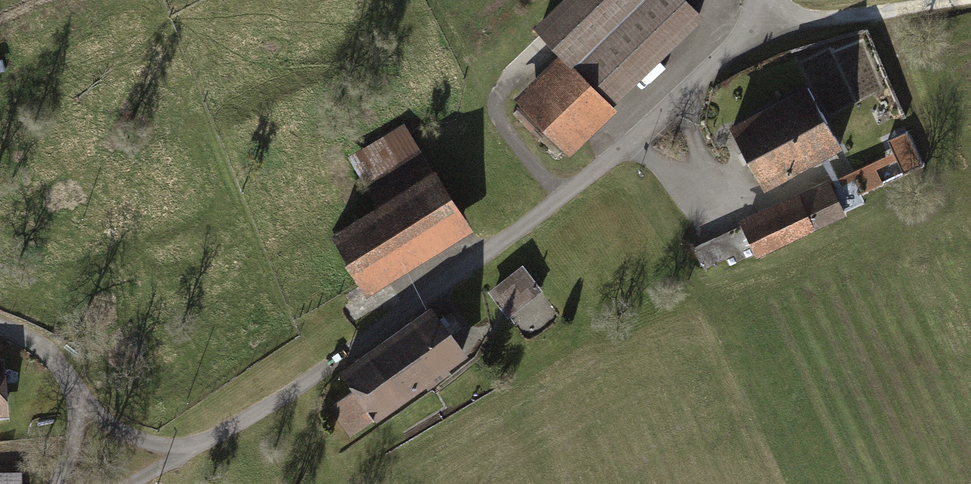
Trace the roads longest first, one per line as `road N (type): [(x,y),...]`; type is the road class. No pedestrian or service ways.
road 1 (residential): [(760,0),(762,22),(733,52),(505,242),(267,409),(187,451)]
road 2 (track): [(762,22),(795,26),(954,0)]
road 3 (residential): [(187,451),(141,444),(81,404)]

